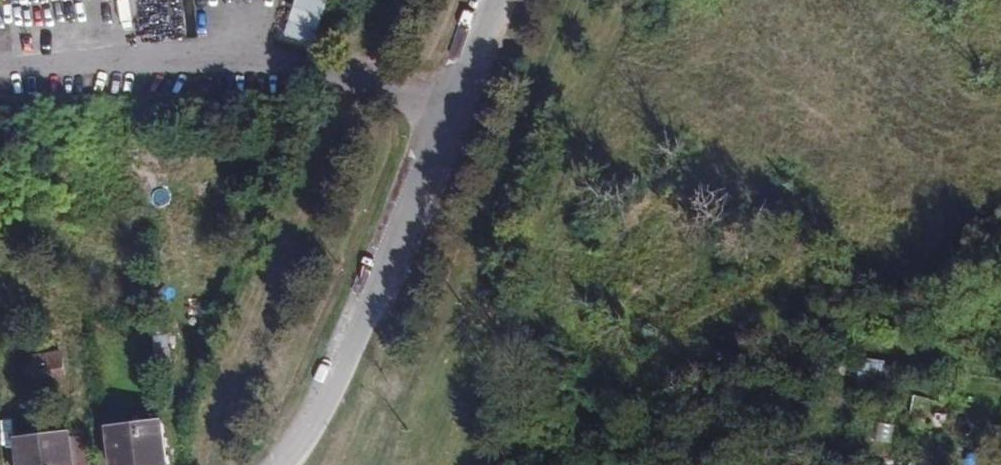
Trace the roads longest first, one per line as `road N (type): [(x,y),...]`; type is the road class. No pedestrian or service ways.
road 1 (unclassified): [(280,464),(322,414),(489,0)]

